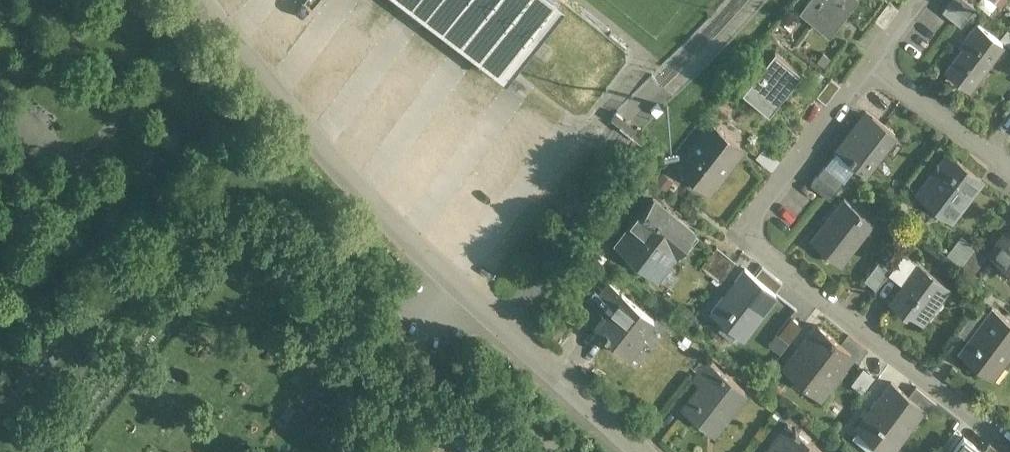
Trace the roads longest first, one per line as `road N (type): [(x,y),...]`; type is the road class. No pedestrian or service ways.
road 1 (unclassified): [(648,451),(455,284),(299,126),(195,0)]
road 2 (residential): [(747,228),(1009,440)]
road 3 (residential): [(747,228),(878,62)]
road 4 (residential): [(878,62),(1009,161)]

